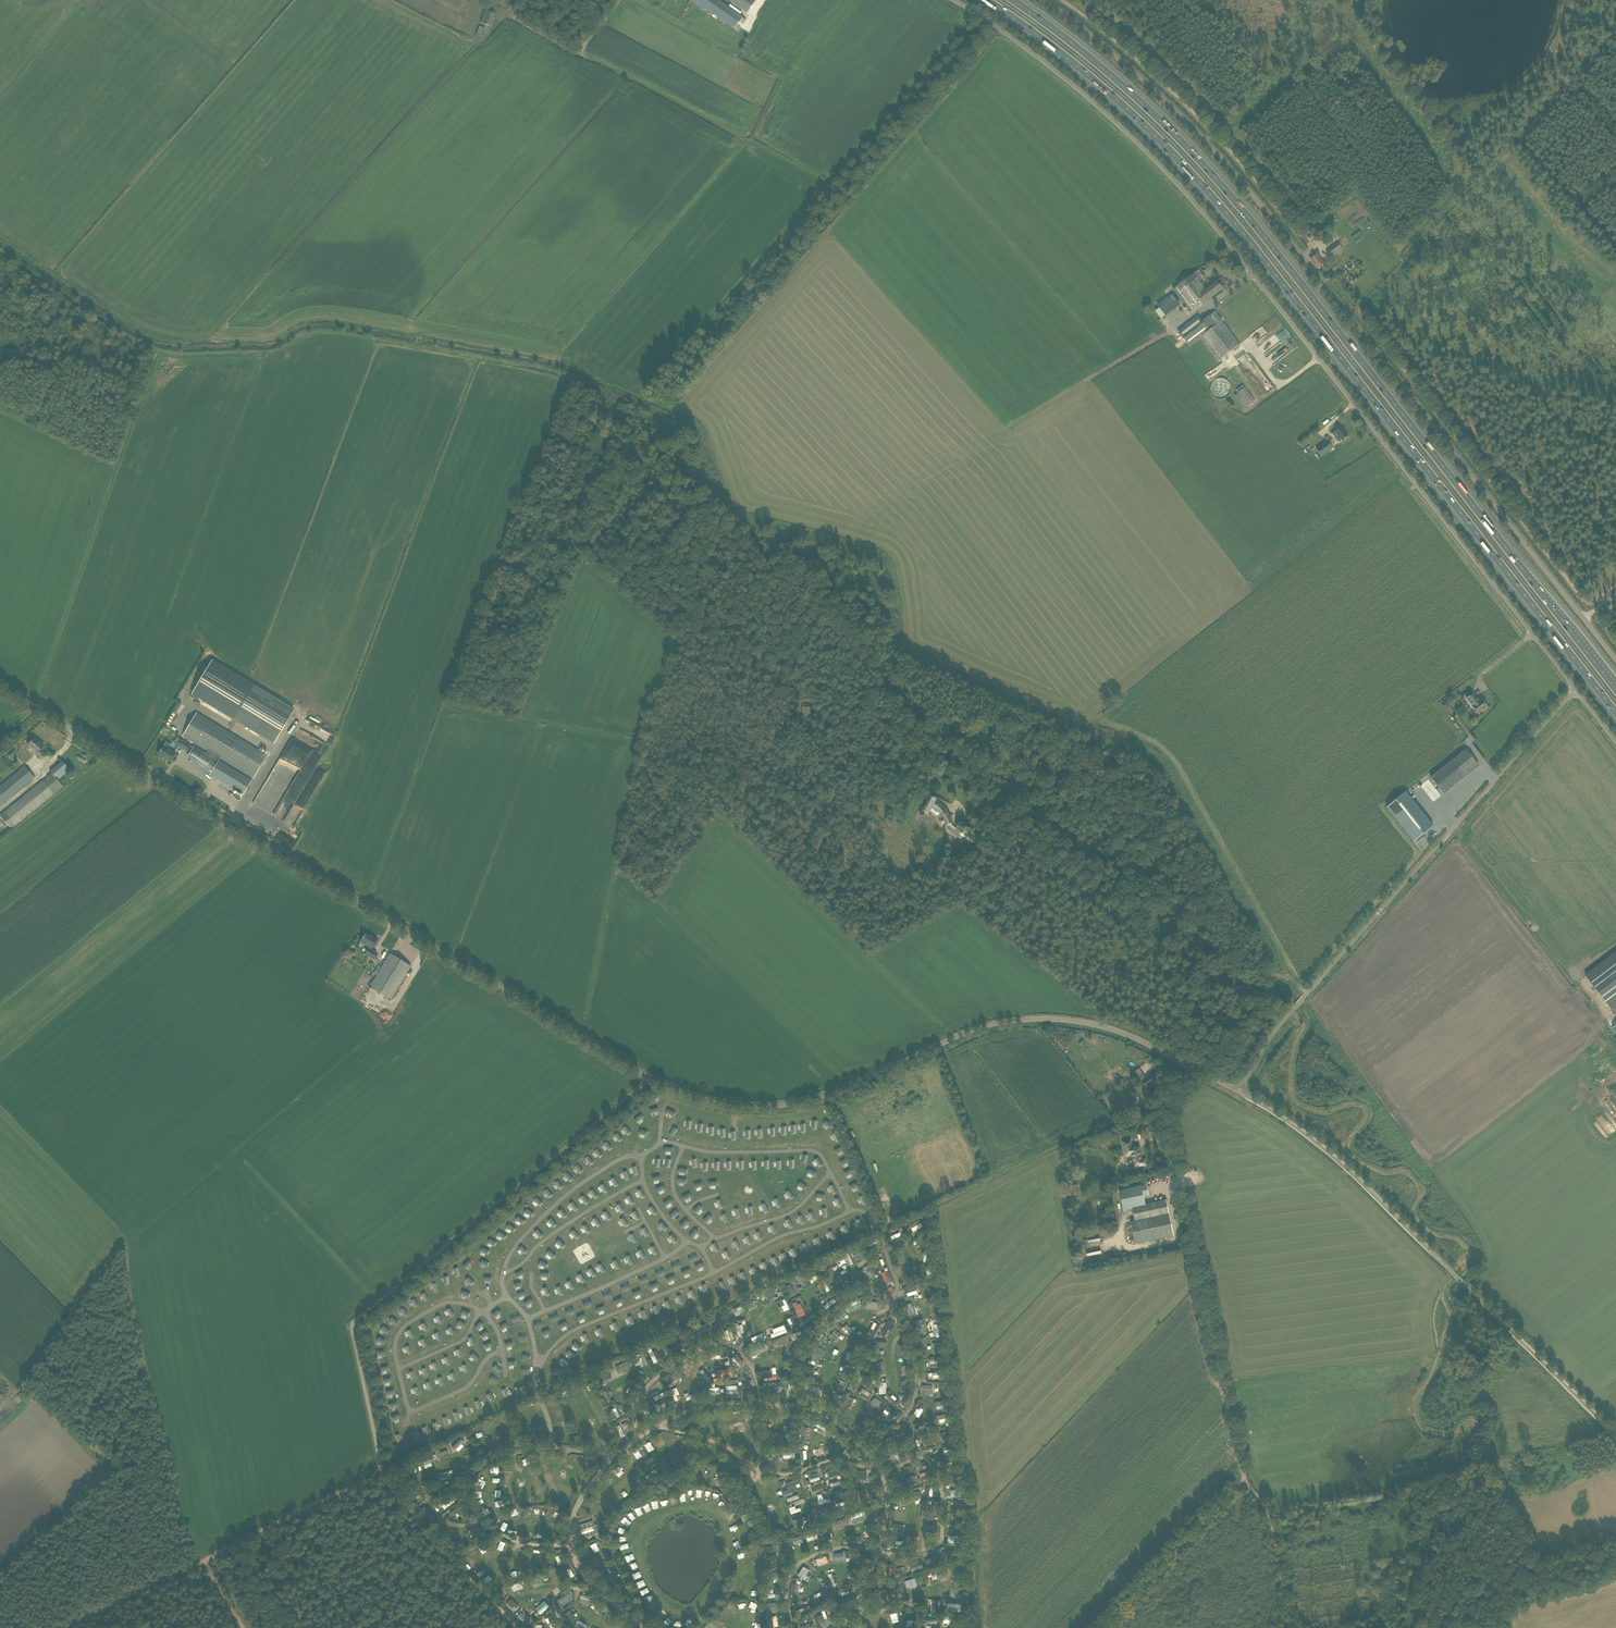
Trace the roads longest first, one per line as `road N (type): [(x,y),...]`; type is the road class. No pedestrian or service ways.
road 1 (motorway): [(983,0),(1094,83),(1204,189),(1615,713)]
road 2 (unclassified): [(1575,691),(1202,210),(1051,65),(954,0)]
road 3 (motorway): [(1615,689),(1219,179),(1112,75),(1015,0)]
road 4 (unclassified): [(1615,660),(1259,201),(1152,88),(1046,0)]
road 5 (unclassified): [(648,1076),(0,685)]
road 6 (unclassified): [(648,1076),(722,1102),(794,1104),(979,1030),(1032,1020),(1111,1028),(1173,1057)]
road 7 (unclassified): [(648,1076),(353,1323),(382,1475)]
road 8 (unclassified): [(1240,1093),(1268,1041),(1575,691)]
road 9 (unclassified): [(1615,1435),(1333,1155),(1240,1093)]
road 10 (unclassified): [(1204,1073),(1169,1104),(1167,1118),(1242,1480)]
road 11 (unclassified): [(1173,1057),(1178,1005),(1136,931),(1106,901),(983,829)]
road 12 (track): [(519,1627),(419,1526),(382,1475)]
road 13 (track): [(1242,1480),(1101,1627)]
road 14 (track): [(202,1563),(382,1473)]
road 15 (track): [(202,1563),(62,1627)]

